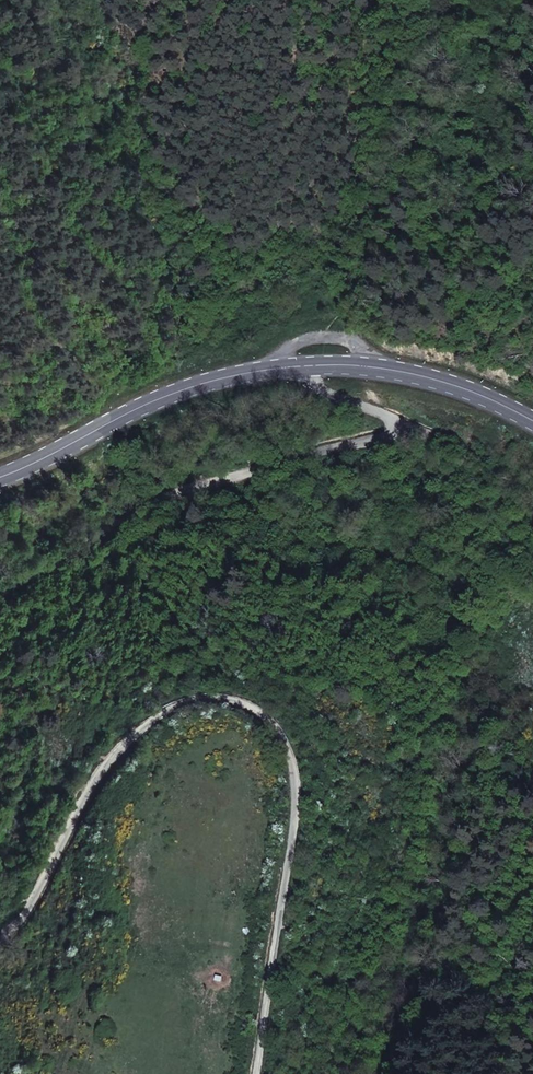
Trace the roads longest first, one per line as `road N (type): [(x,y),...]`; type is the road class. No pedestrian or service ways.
road 1 (unclassified): [(0,941),(23,924),(97,776),(140,732),(181,700),(215,695),(254,710),(275,729),(292,769),(294,804),(254,1073)]
road 2 (unclassified): [(310,366),(313,381),(335,396),(390,415),(397,435),(186,492),(114,525),(0,630)]
road 3 (secondary): [(310,366),(192,387),(0,478)]
road 4 (secondary): [(532,421),(424,376),(310,366)]

